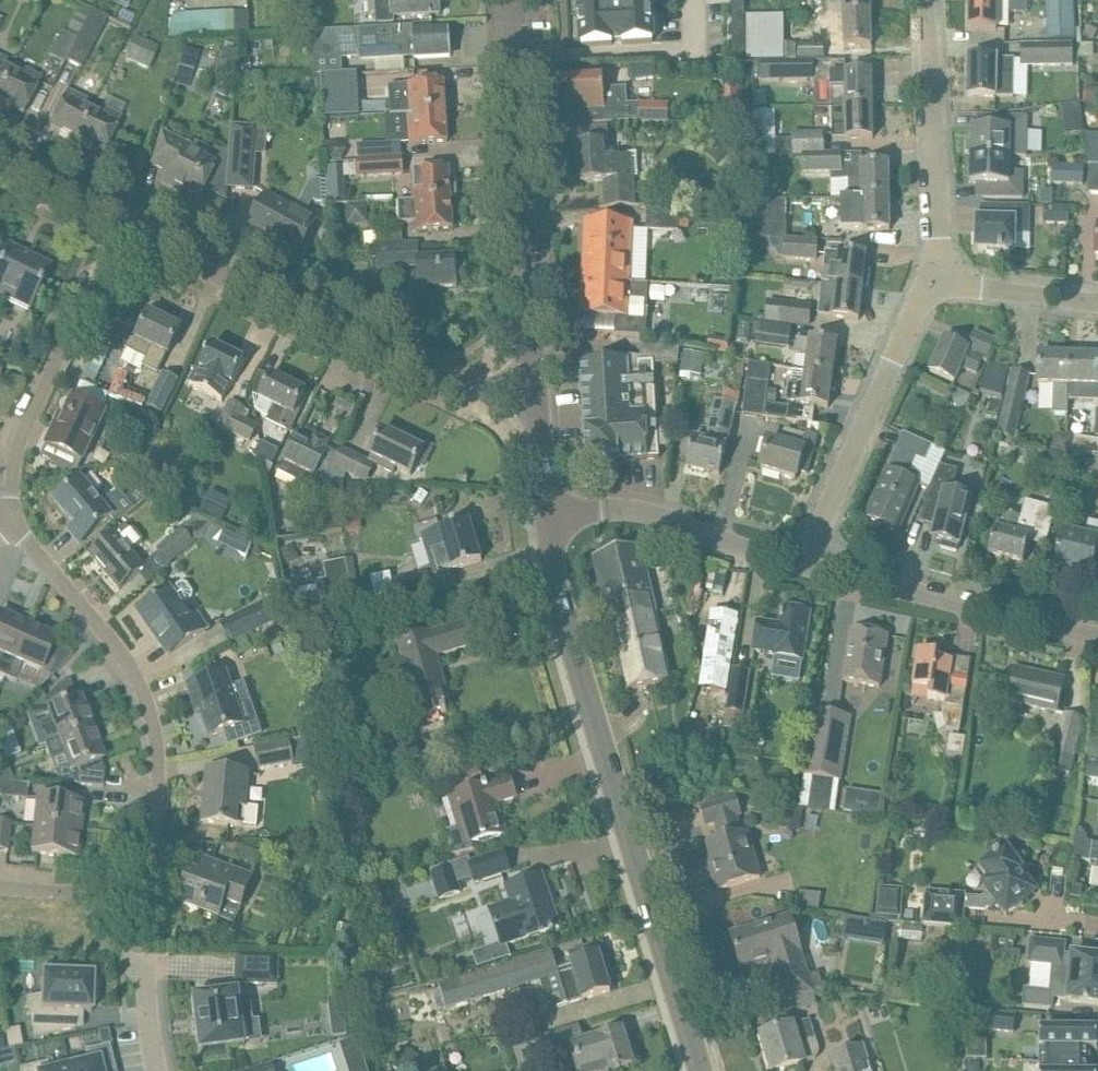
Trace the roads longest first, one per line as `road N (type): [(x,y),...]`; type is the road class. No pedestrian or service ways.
road 1 (tertiary): [(699,1070),(567,635),(549,516)]
road 2 (residential): [(0,887),(84,891),(130,871),(148,845),(160,775),(138,680),(12,521)]
road 3 (residential): [(536,387),(449,382),(128,231)]
road 4 (tertiary): [(536,387),(516,0)]
road 5 (residential): [(12,521),(22,435),(90,290),(128,231)]
road 6 (residential): [(800,565),(929,281)]
road 7 (unclassified): [(1097,638),(800,565)]
road 8 (residential): [(929,281),(938,229),(925,0)]
road 9 (unclassified): [(800,565),(647,514),(549,516)]
road 10 (residential): [(1097,302),(929,281)]
road 11 (residential): [(128,231),(0,167)]
road 12 (tertiary): [(549,516),(536,387)]

